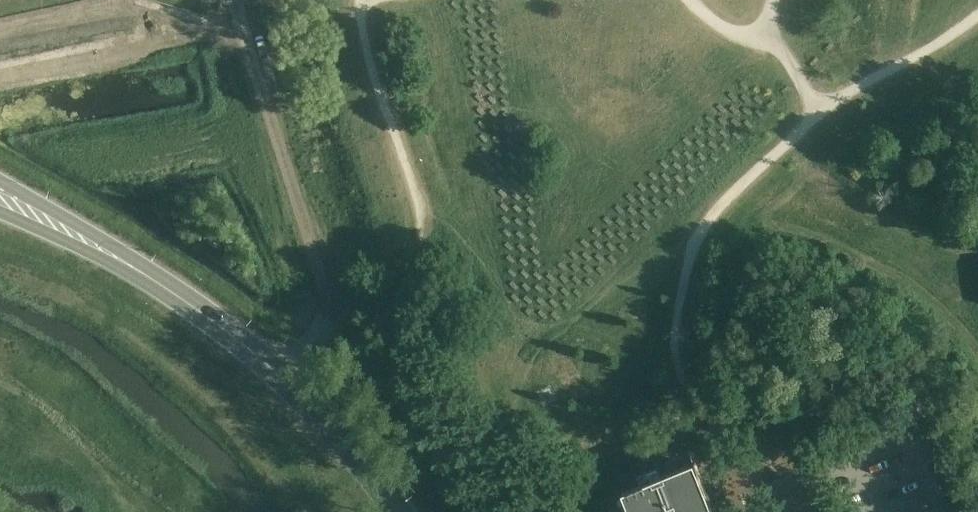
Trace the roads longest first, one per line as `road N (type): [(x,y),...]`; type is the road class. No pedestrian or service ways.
road 1 (primary): [(396,511),(334,423),(265,359),(165,287),(0,198)]

